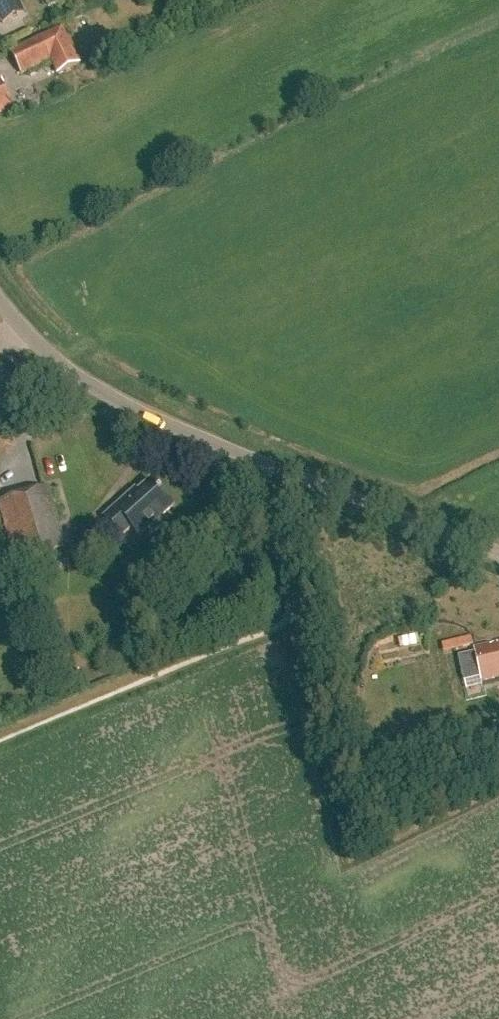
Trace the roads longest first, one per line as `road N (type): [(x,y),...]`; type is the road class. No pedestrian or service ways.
road 1 (residential): [(498,551),(115,402),(52,361),(0,303)]
road 2 (track): [(272,468),(266,512),(296,618),(0,741)]

